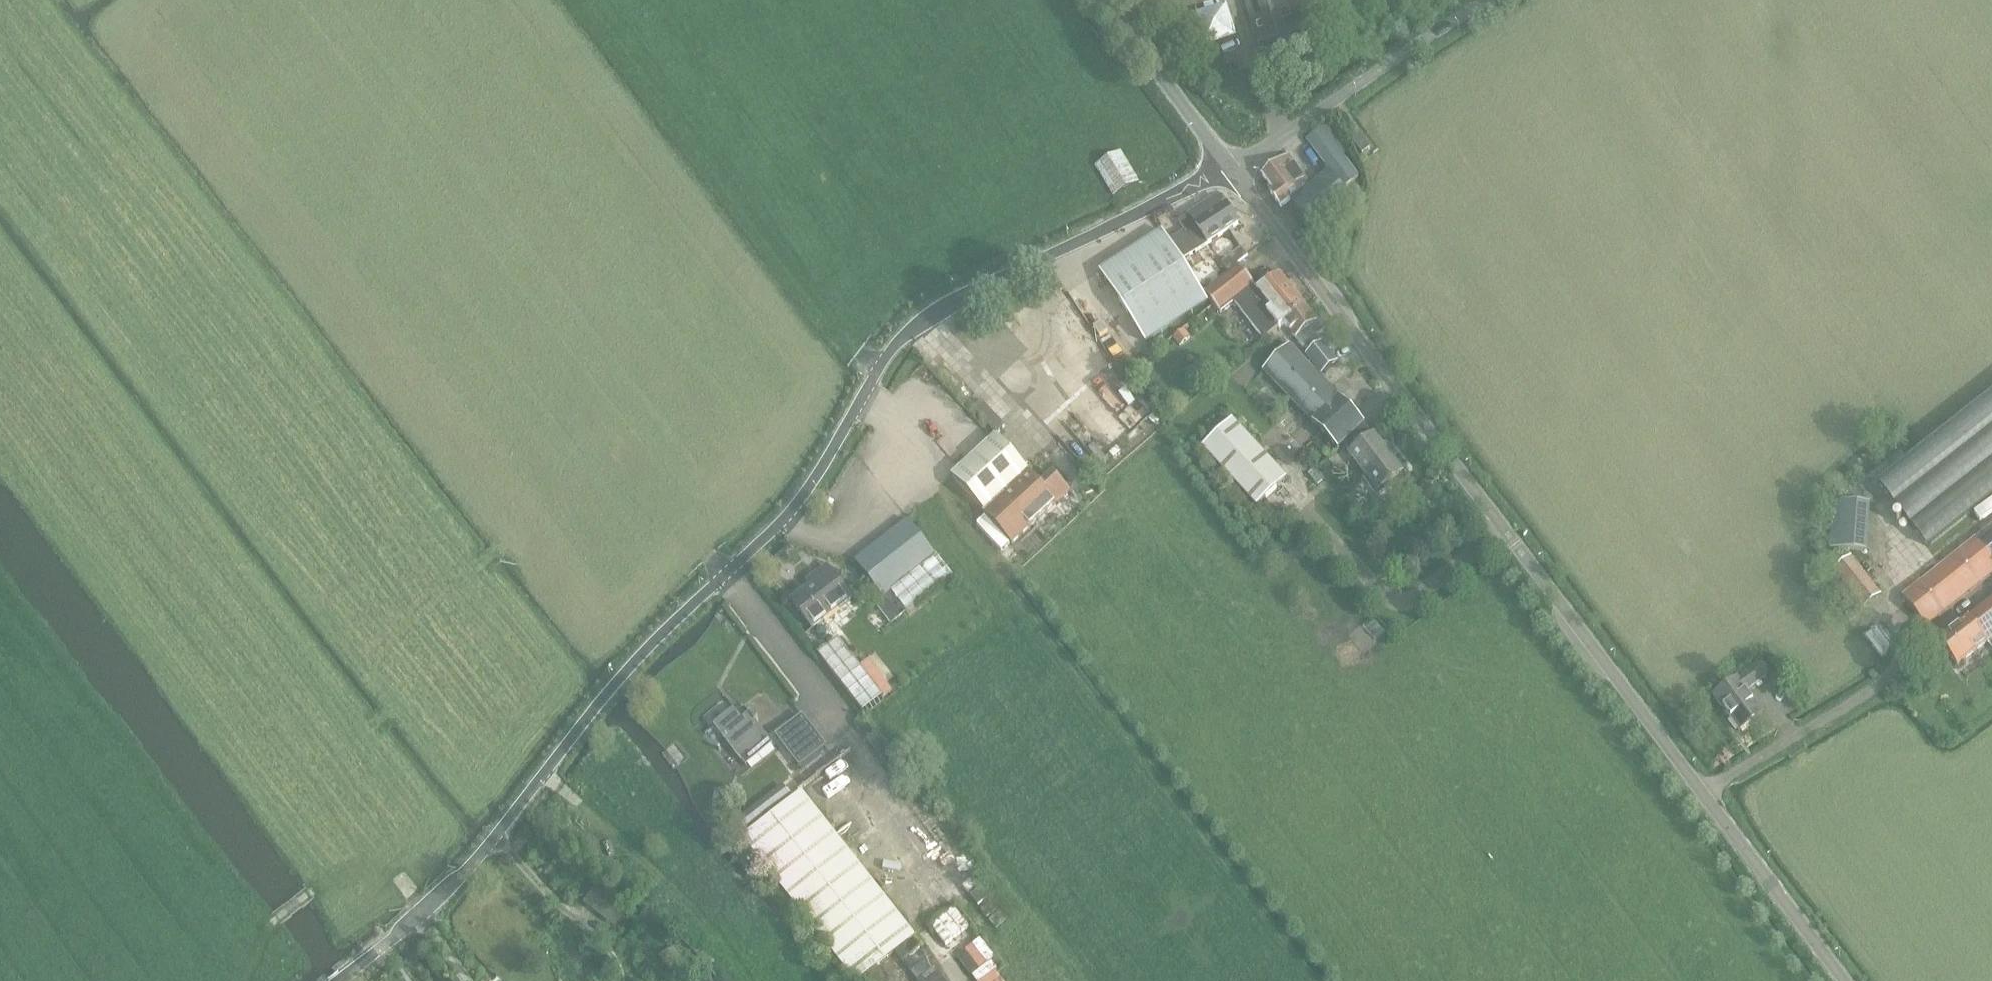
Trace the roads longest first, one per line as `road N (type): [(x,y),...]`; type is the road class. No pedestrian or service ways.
road 1 (unclassified): [(349,980),(440,907),(672,630),(791,522),(912,331),(952,300),(1235,168)]
road 2 (tertiary): [(1842,980),(1235,168)]
road 3 (unclassified): [(1235,168),(1506,0)]
road 4 (tertiary): [(1235,168),(1110,0)]

